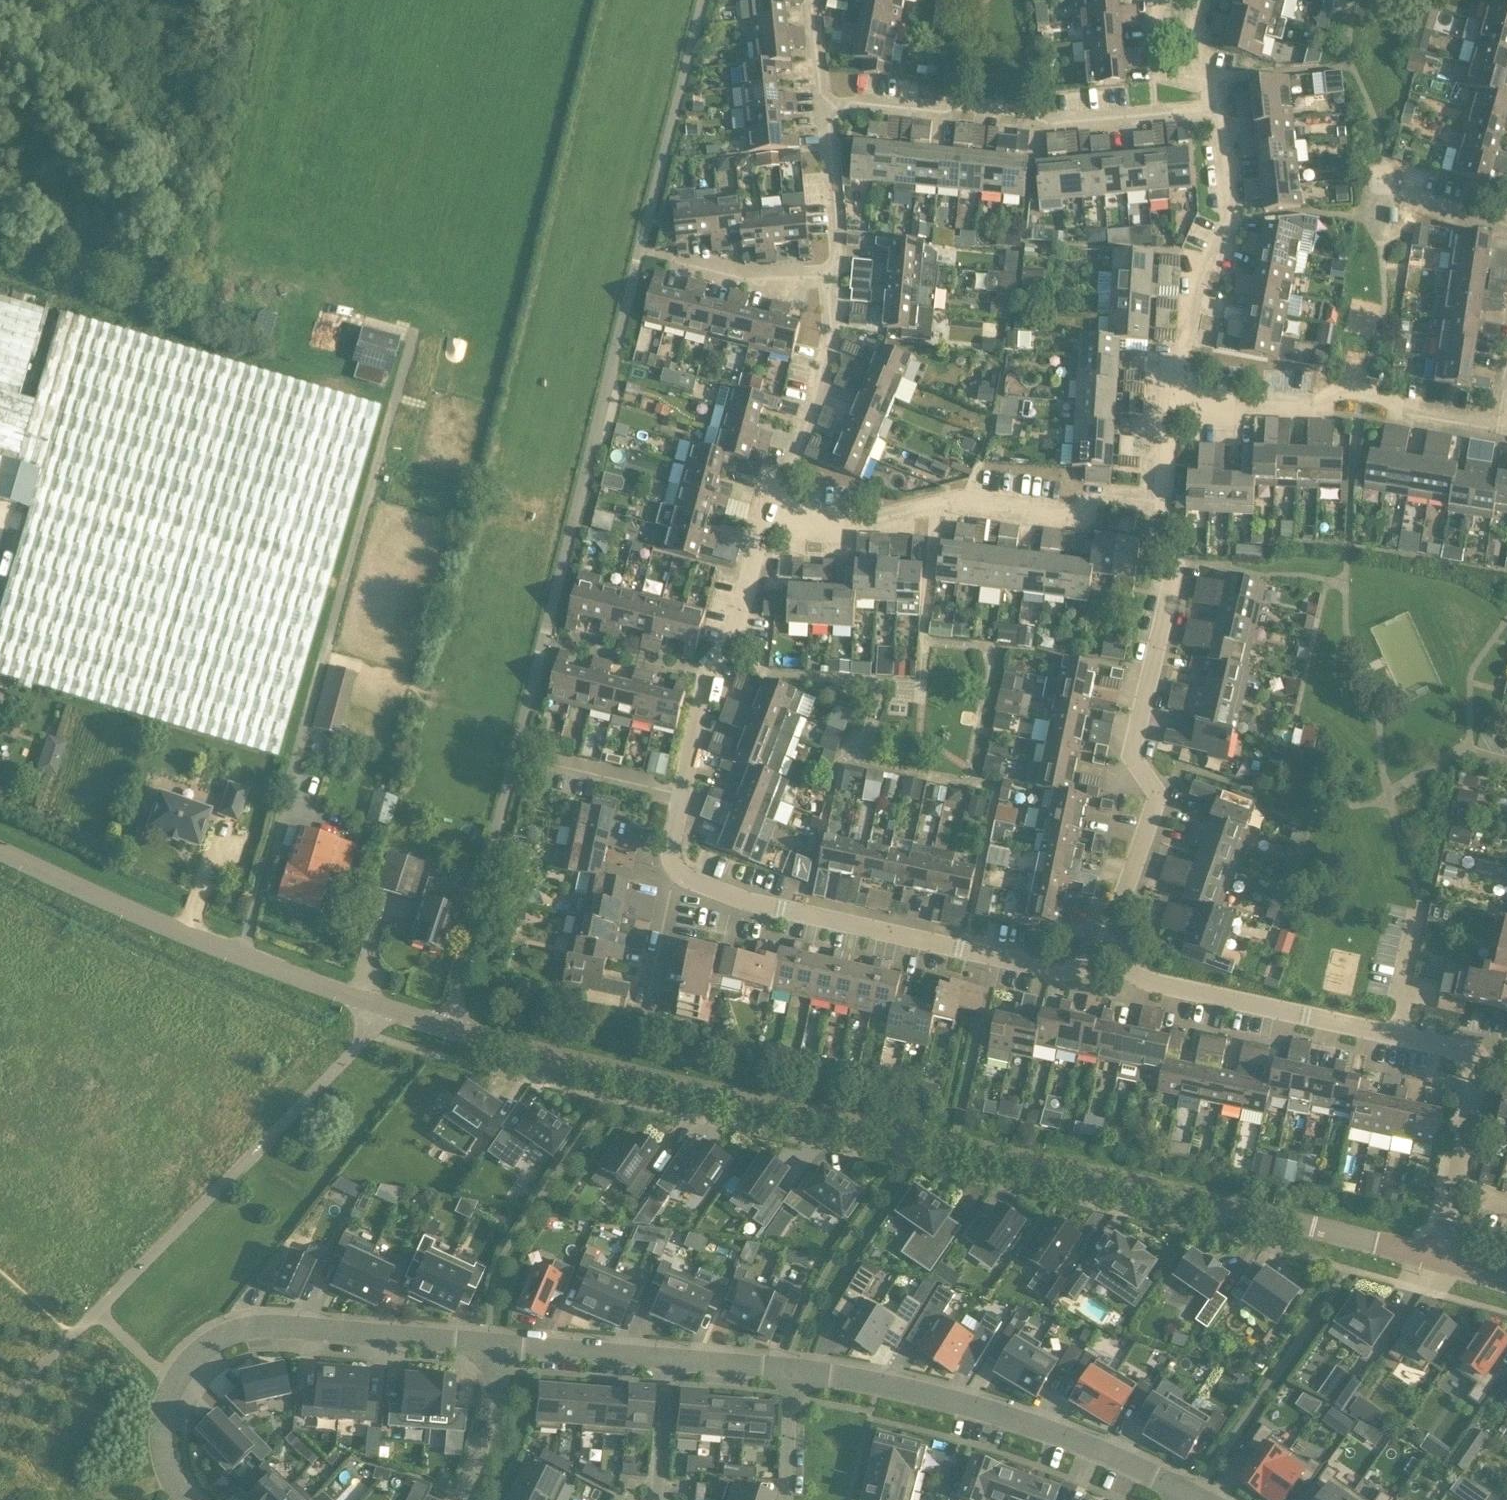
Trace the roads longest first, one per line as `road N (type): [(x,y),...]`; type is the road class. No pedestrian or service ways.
road 1 (residential): [(447,1029),(705,0)]
road 2 (residential): [(1437,1259),(1063,1165),(447,1029)]
road 3 (residential): [(1115,965),(1163,818),(1151,698),(1189,591),(1172,484)]
road 4 (unclassified): [(447,1029),(191,938),(0,852)]
road 5 (residential): [(491,1346),(266,1327),(228,1336),(197,1352),(159,1410),(165,1473),(183,1499)]
road 6 (residential): [(1115,965),(1013,957),(779,909),(678,878)]
road 7 (residential): [(1194,1495),(978,1401),(793,1369)]
road 8 (residential): [(766,522),(878,522),(962,498),(1074,513),(1117,484),(1172,484)]
road 9 (residential): [(826,110),(1043,122),(1223,101)]
road 10 (residential): [(1485,1055),(1137,979),(1115,965)]
road 11 (residential): [(1182,417),(1355,396),(1506,418)]
road 12 (residential): [(1182,417),(1225,297),(1223,101)]
road 13 (residential): [(679,800),(706,678),(737,639),(766,522)]
road 14 (residential): [(766,522),(835,334),(829,272)]
road 15 (residential): [(1485,1055),(1437,1259)]
road 16 (residential): [(666,1362),(491,1346)]
road 17 (residential): [(829,272),(841,258),(826,110)]
road 18 (residential): [(829,272),(736,278),(673,266)]
road 19 (residential): [(464,1499),(485,1430),(491,1346)]
road 20 (residential): [(679,800),(540,772)]
road 21 (residential): [(1506,224),(1397,200),(1390,175)]
road 22 (residential): [(658,1499),(666,1362)]
road 23 (residential): [(654,1009),(678,878)]
road 24 (residential): [(789,1499),(793,1369)]
road 25 (residential): [(793,1369),(666,1362)]

